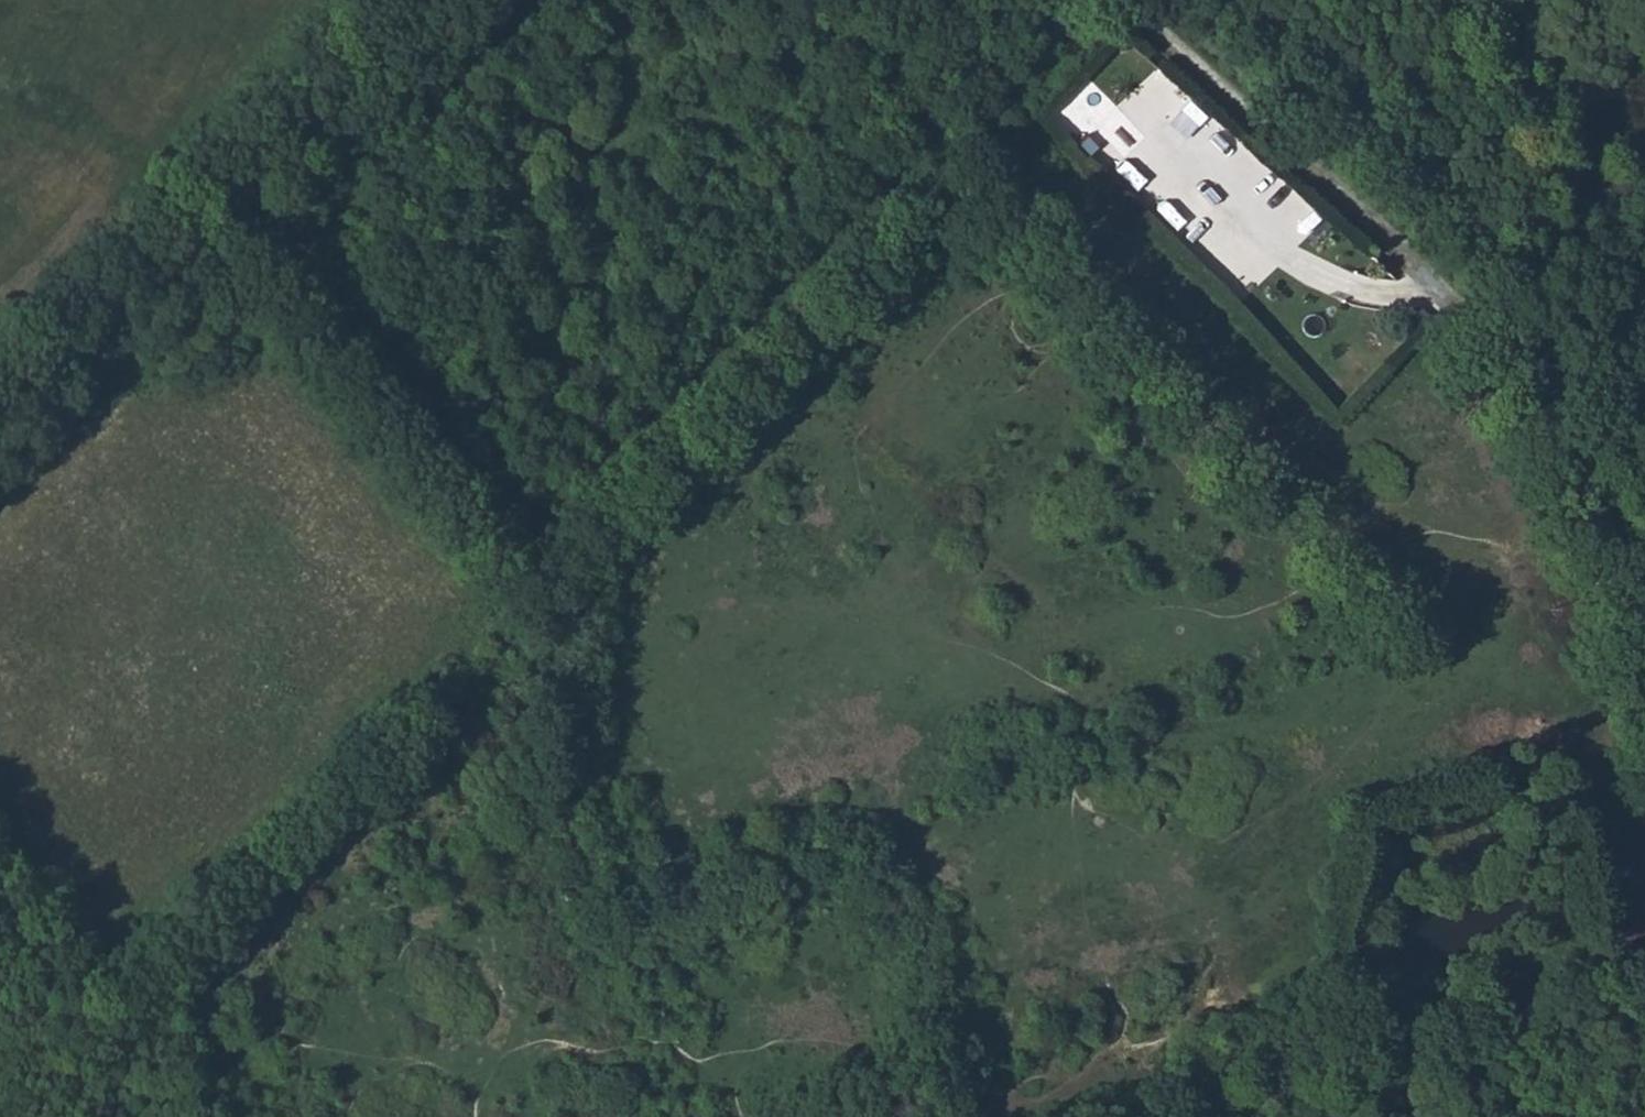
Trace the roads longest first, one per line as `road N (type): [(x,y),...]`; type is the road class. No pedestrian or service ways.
road 1 (track): [(1644,677),(1583,529),(1476,314),(1138,0)]
road 2 (track): [(0,391),(427,0)]

